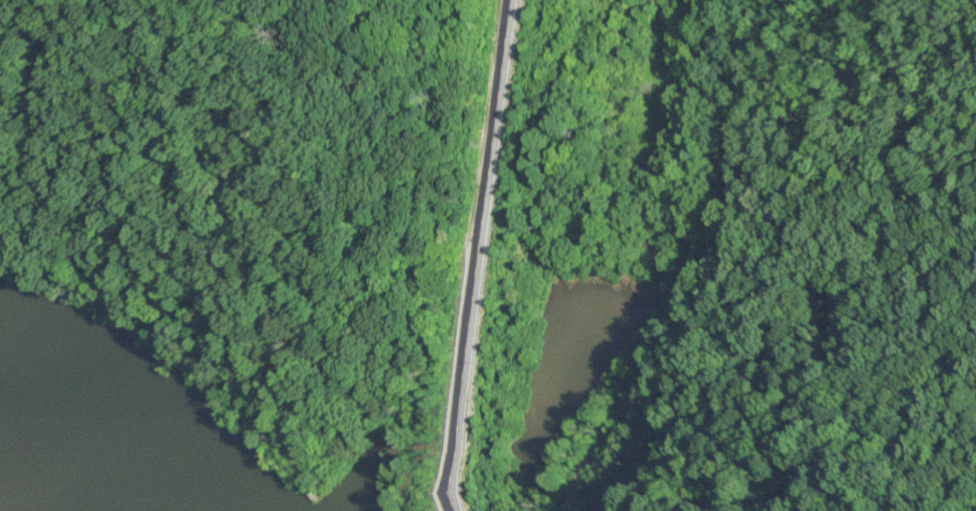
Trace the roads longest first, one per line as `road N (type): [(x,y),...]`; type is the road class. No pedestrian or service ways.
road 1 (track): [(564,510),(581,467),(667,325),(701,301),(756,236),(779,118),(775,0)]
road 2 (secondary): [(507,0),(452,445),(453,510)]

